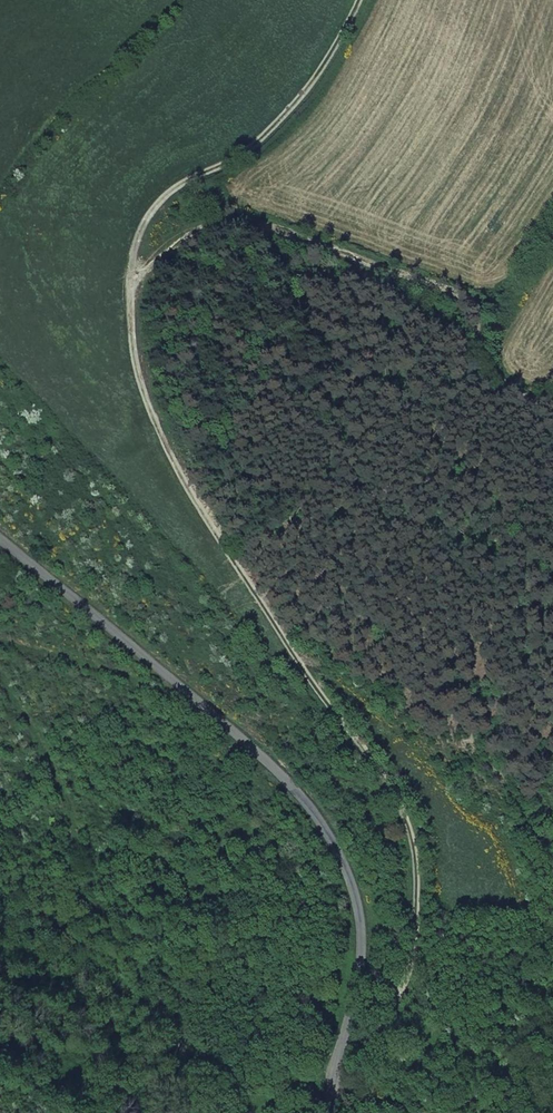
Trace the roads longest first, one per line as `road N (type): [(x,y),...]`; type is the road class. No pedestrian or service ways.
road 1 (track): [(327,1102),(343,1097),(413,961),(407,824),(170,461),(134,368),(131,280),(138,237),(156,205),(252,147),(284,117),(358,0)]
road 2 (residential): [(325,1112),(360,960),(352,882),(332,839),(264,757),(0,539)]
road 3 (track): [(552,392),(508,389),(481,348),(482,313),(457,288),(233,215),(190,229),(131,280)]

